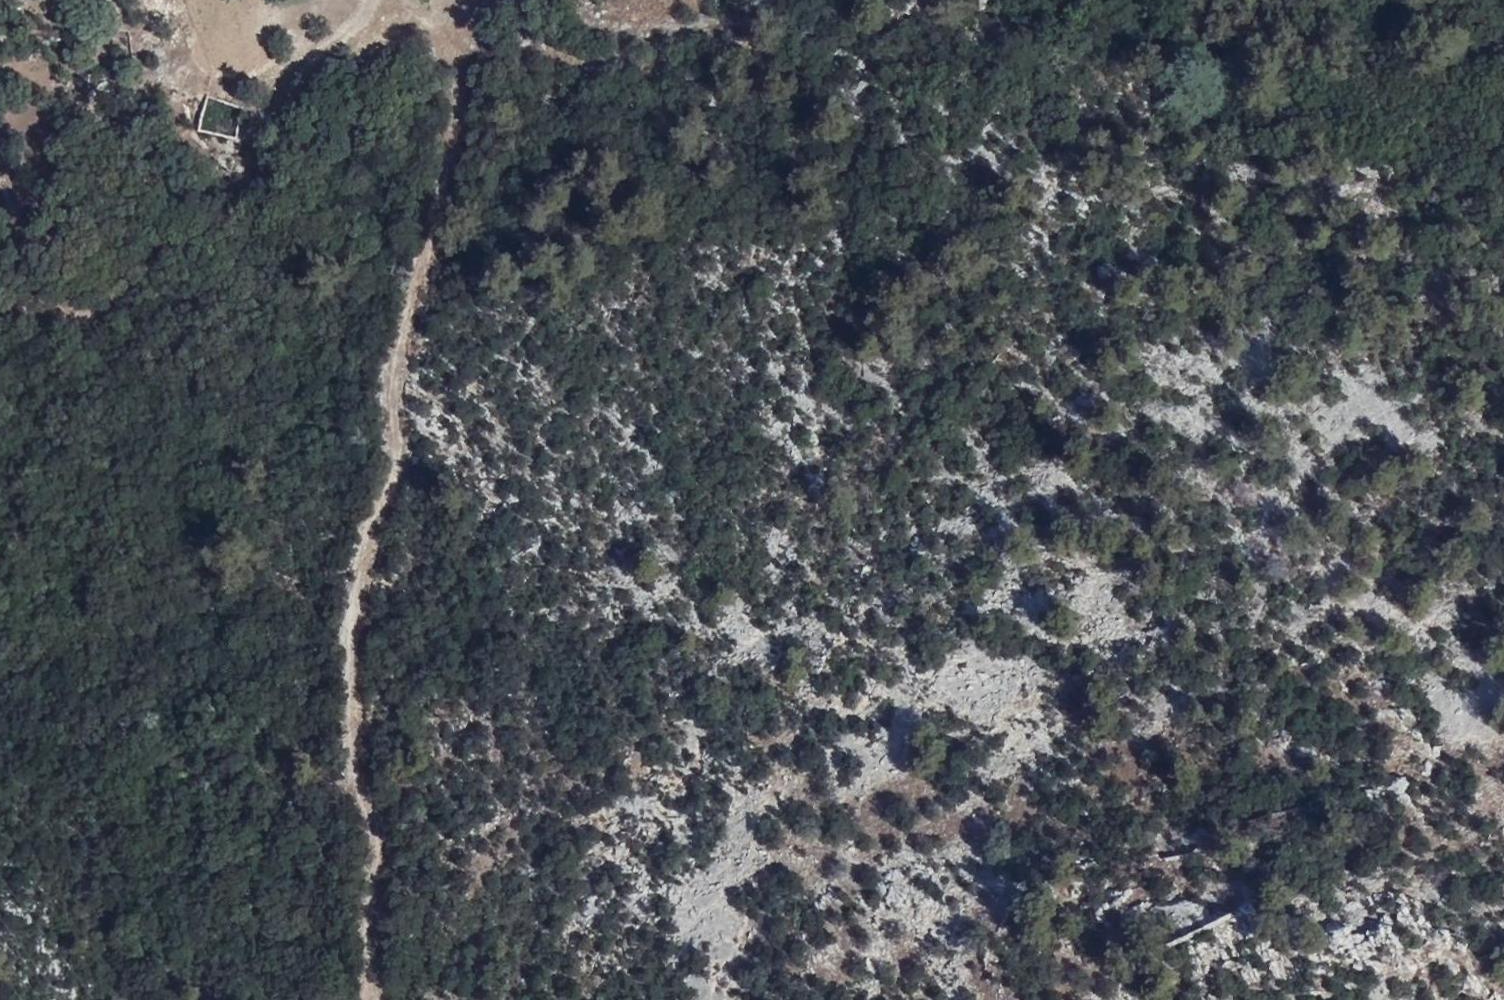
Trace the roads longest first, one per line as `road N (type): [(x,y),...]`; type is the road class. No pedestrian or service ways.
road 1 (track): [(369,999),(368,864),(334,623),(391,457),(381,389),(447,171),(456,44),(444,0)]

